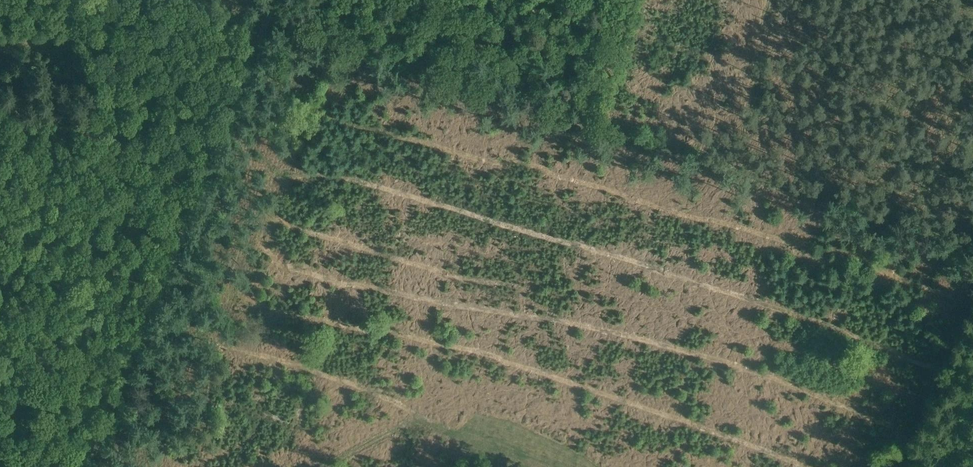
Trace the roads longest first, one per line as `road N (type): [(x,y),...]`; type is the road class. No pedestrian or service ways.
road 1 (track): [(972,246),(266,28)]
road 2 (track): [(86,466),(277,0)]
road 3 (track): [(897,466),(972,279)]

